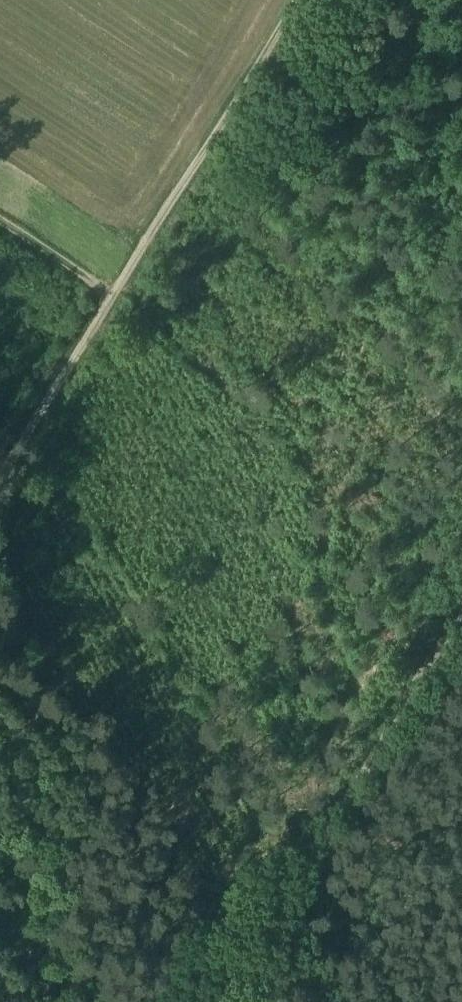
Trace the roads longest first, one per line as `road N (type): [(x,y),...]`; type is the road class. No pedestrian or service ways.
road 1 (track): [(0,473),(295,0)]
road 2 (track): [(213,1001),(461,610)]
road 3 (track): [(84,1001),(0,861)]
road 4 (track): [(111,297),(0,225)]
road 5 (track): [(370,1001),(267,919)]

